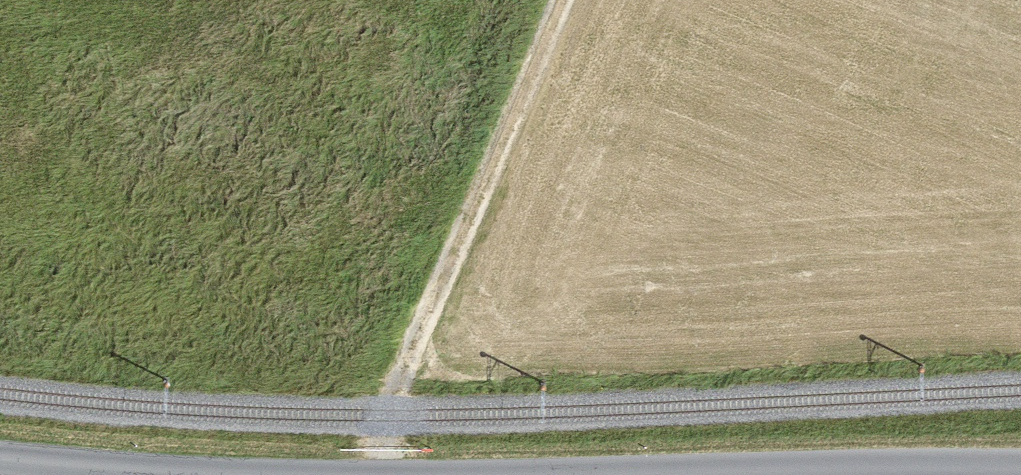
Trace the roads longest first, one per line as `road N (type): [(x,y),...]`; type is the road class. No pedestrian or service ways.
road 1 (track): [(560,0),(388,416),(393,474)]

